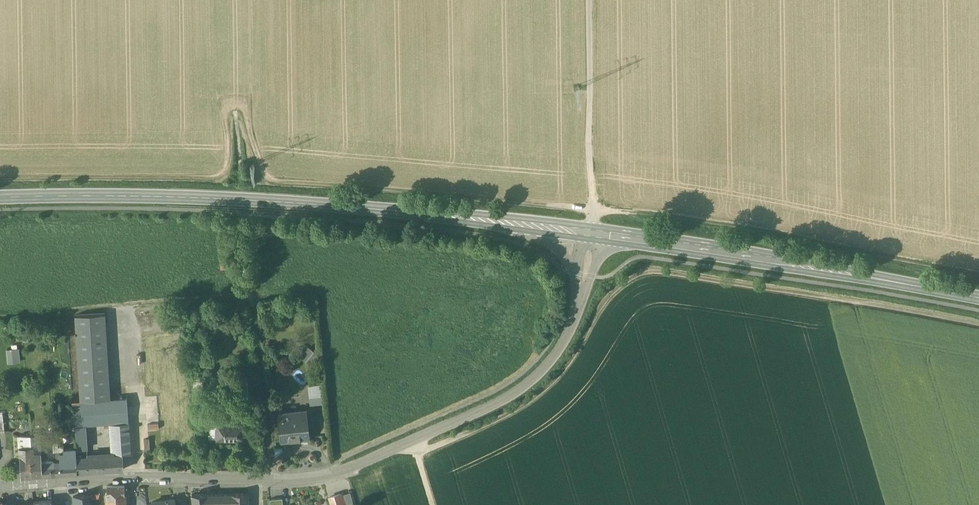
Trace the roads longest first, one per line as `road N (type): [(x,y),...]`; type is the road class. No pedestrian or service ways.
road 1 (track): [(417,455),(533,400),(564,368),(601,302),(645,271),(978,325)]
road 2 (track): [(593,209),(273,179),(263,171),(245,108),(235,106),(225,110),(224,173),(207,178)]
road 3 (secondary): [(404,211),(198,197),(0,197)]
road 4 (residential): [(0,486),(302,479),(363,463)]
road 5 (secondary): [(873,277),(591,225)]
road 6 (unclassified): [(363,463),(527,385),(546,369),(579,299)]
road 7 (secondary): [(599,240),(873,277)]
road 8 (track): [(249,296),(0,318)]
road 9 (track): [(587,0),(591,225)]
road 10 (track): [(0,179),(207,178)]
road 11 (track): [(249,296),(235,106)]
road 12 (secondary): [(591,225),(404,211)]
road 13 (track): [(268,480),(249,296)]

